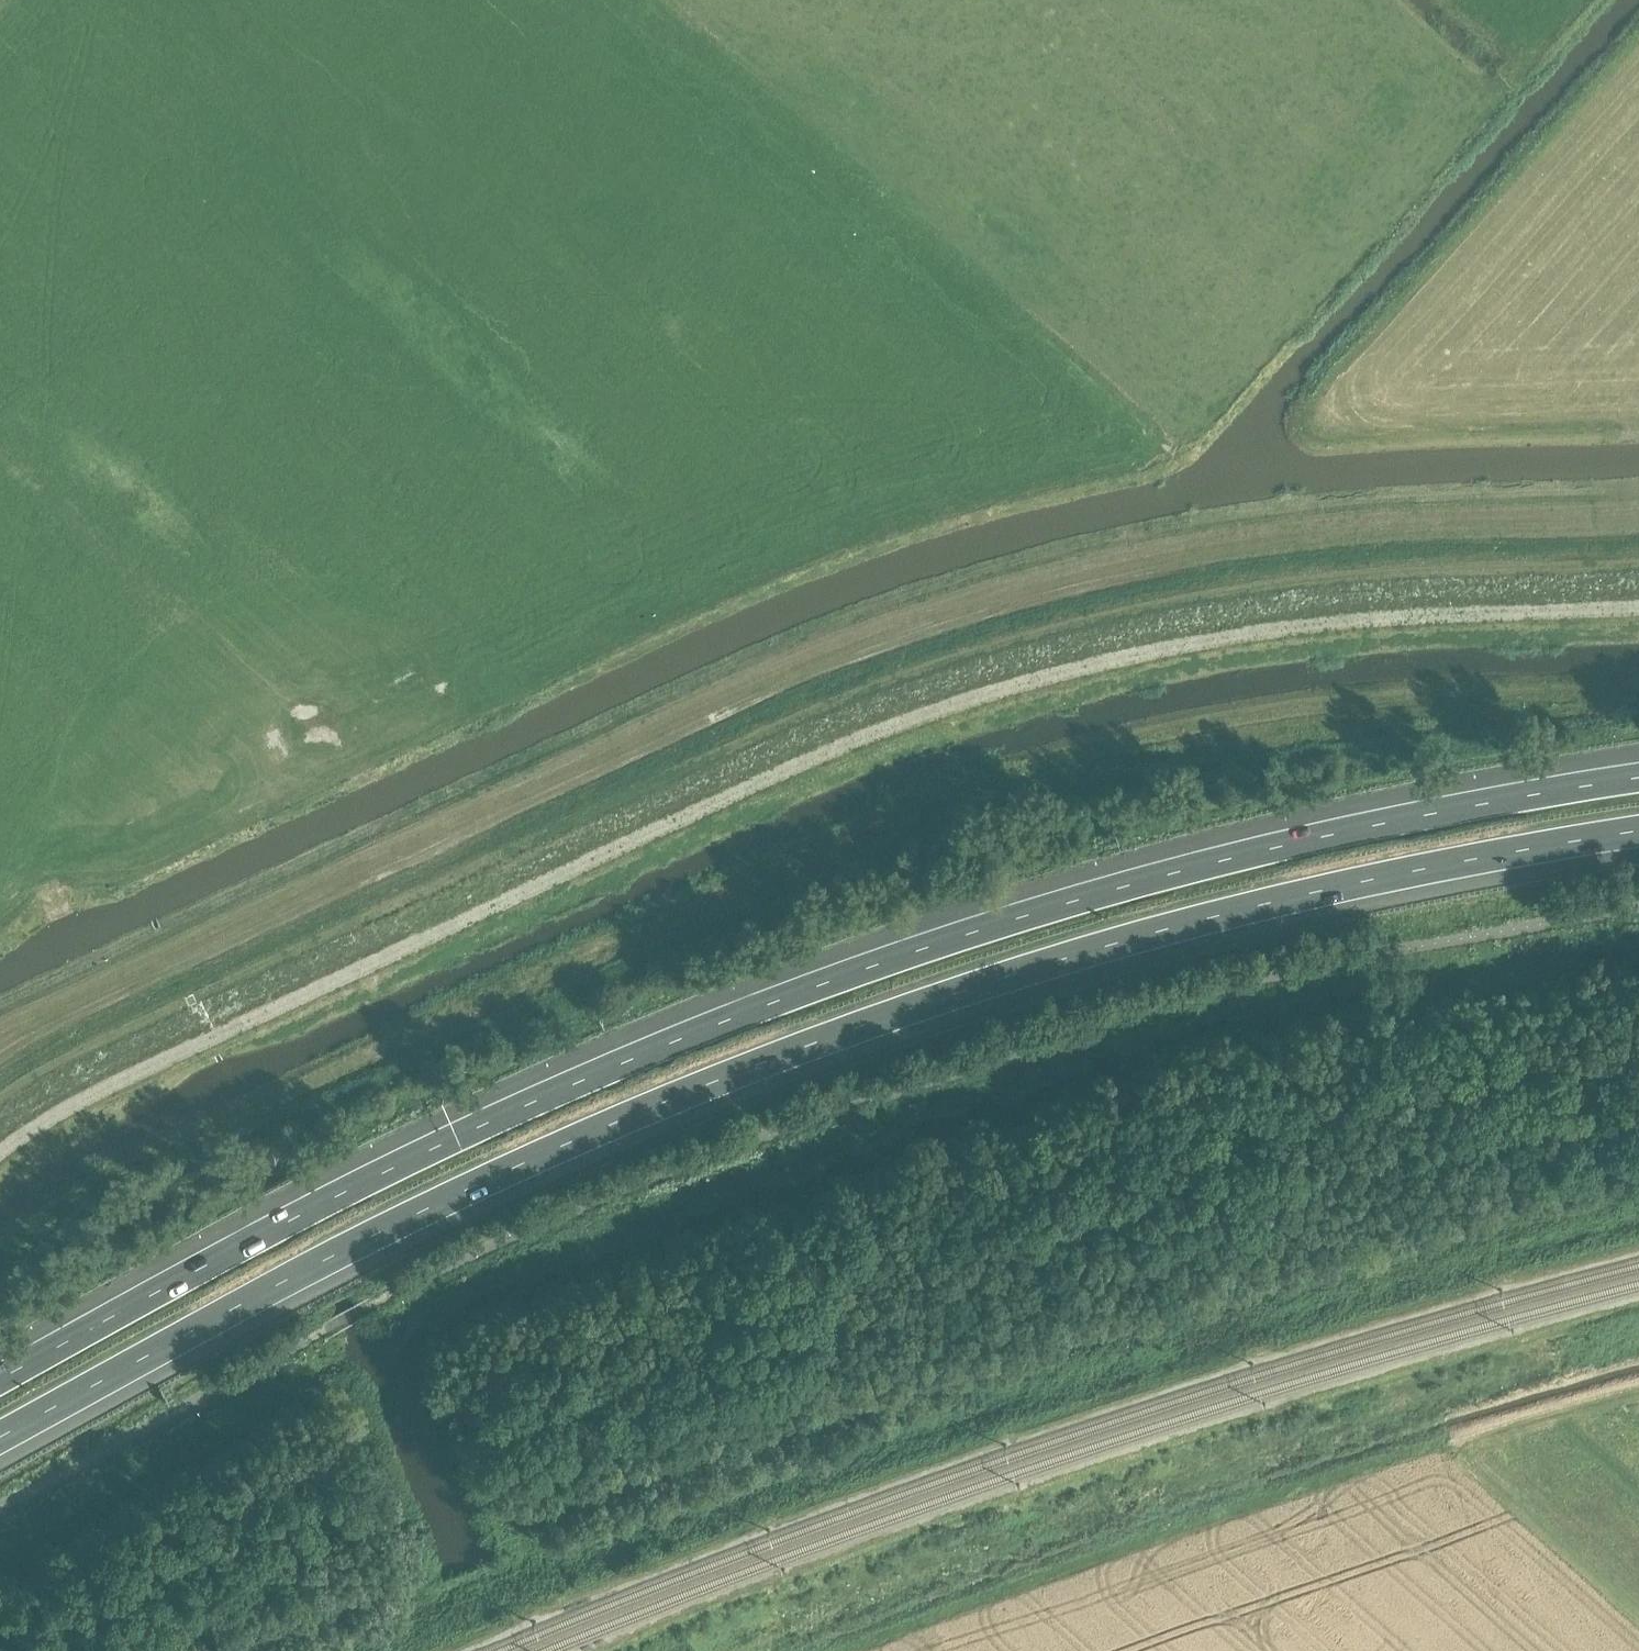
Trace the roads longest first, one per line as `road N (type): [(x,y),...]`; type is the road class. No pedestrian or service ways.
road 1 (motorway): [(0,1437),(384,1228),(623,1120),(882,1022),(1241,913),(1638,833)]
road 2 (motorway): [(1638,778),(1230,860),(867,968),(609,1067),(348,1188),(0,1379)]
road 3 (track): [(0,1591),(176,1504),(780,1270),(1122,1149),(1638,1009)]
road 4 (track): [(1638,1335),(1149,1484),(737,1650)]
road 5 (track): [(780,1270),(721,1083)]

